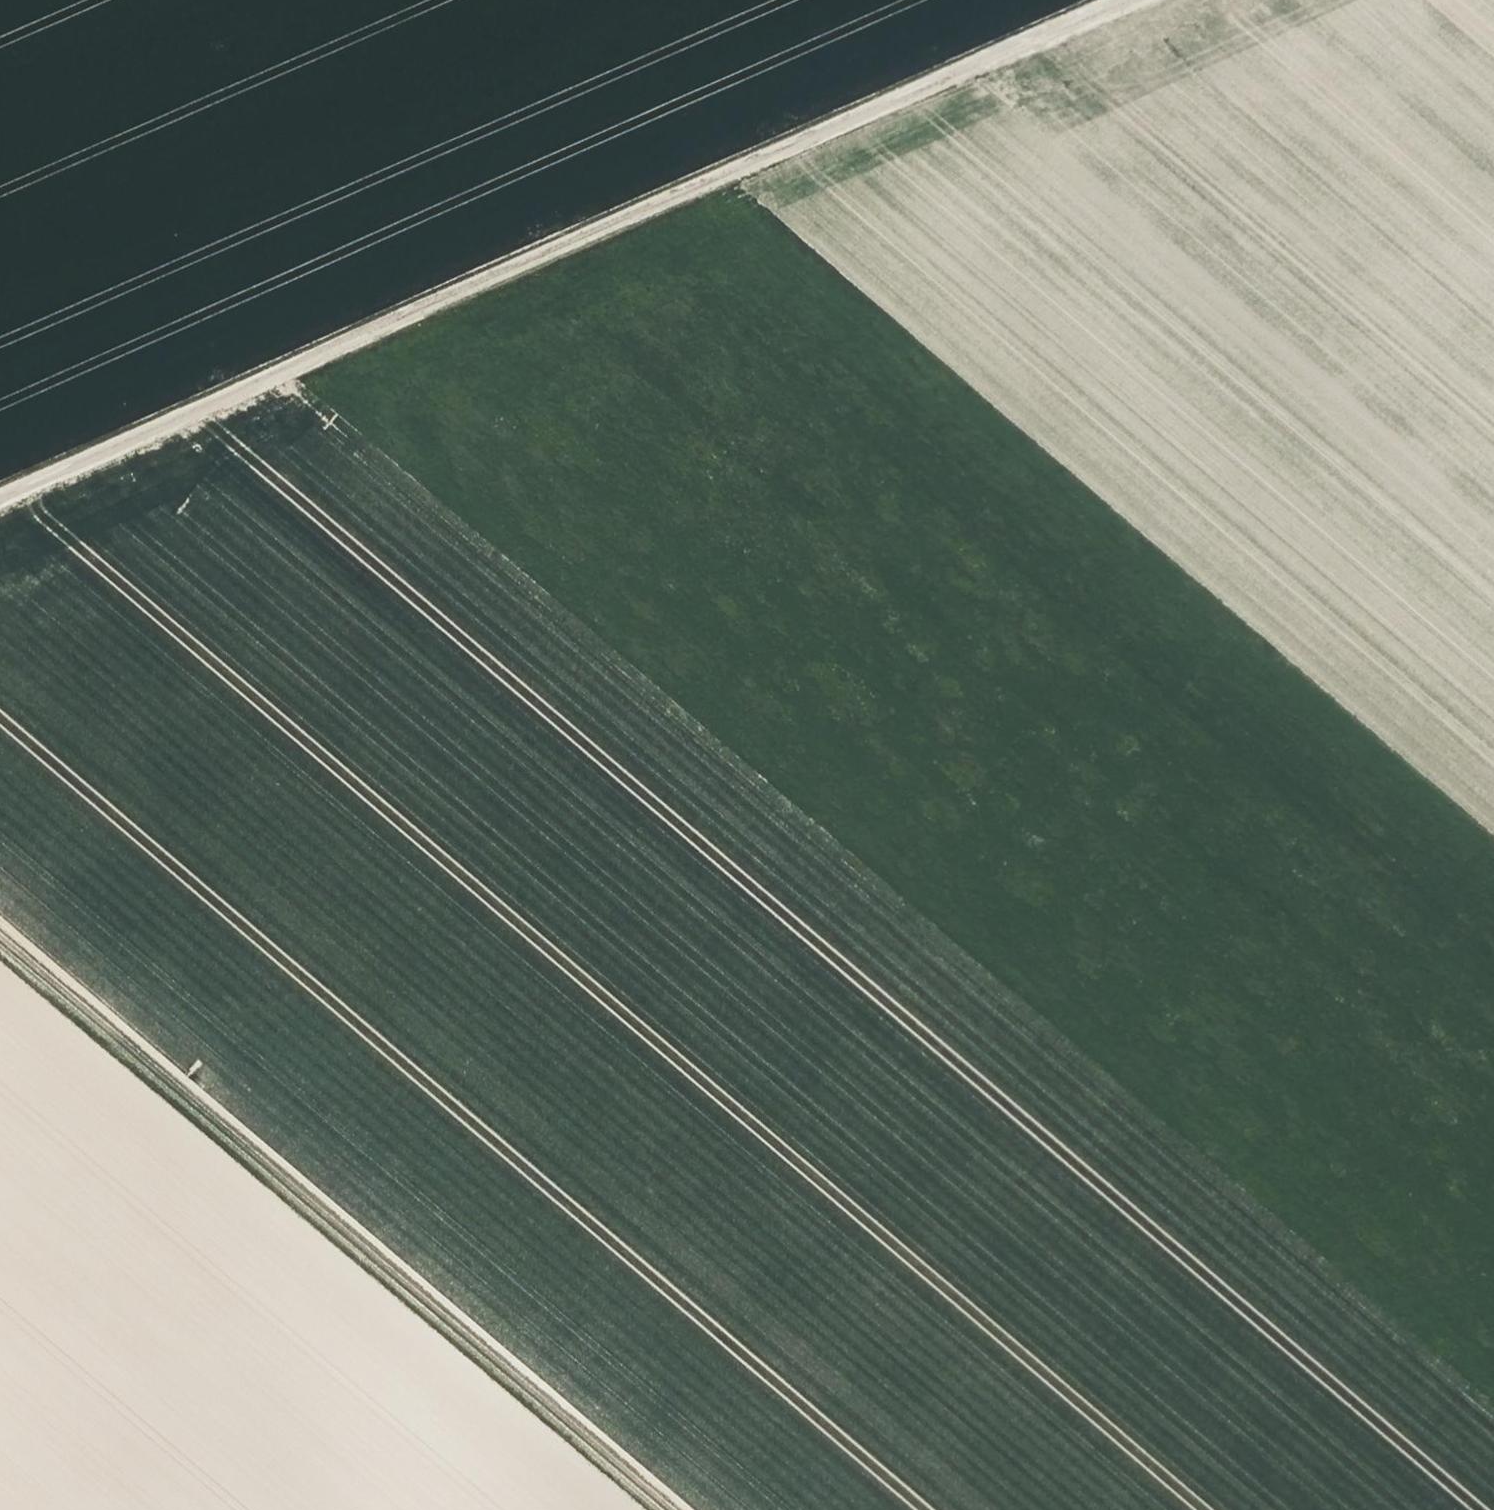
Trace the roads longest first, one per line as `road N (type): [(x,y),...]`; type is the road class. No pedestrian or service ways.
road 1 (track): [(1120,0),(0,495)]
road 2 (track): [(657,1509),(0,944)]

